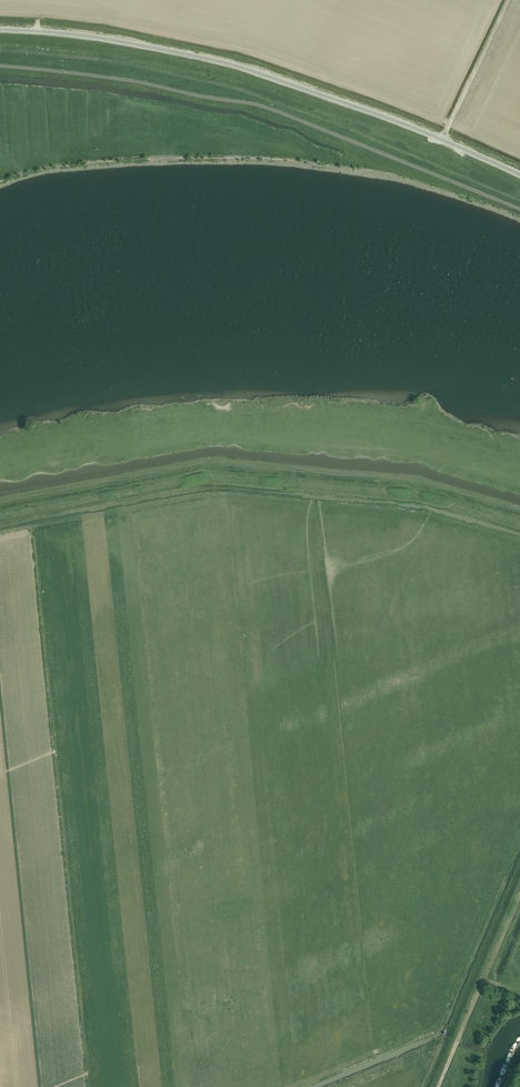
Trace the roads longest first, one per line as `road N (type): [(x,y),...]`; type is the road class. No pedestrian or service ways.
road 1 (unclassified): [(0,30),(76,35),(221,63),(519,175)]
road 2 (track): [(438,1086),(519,897)]

